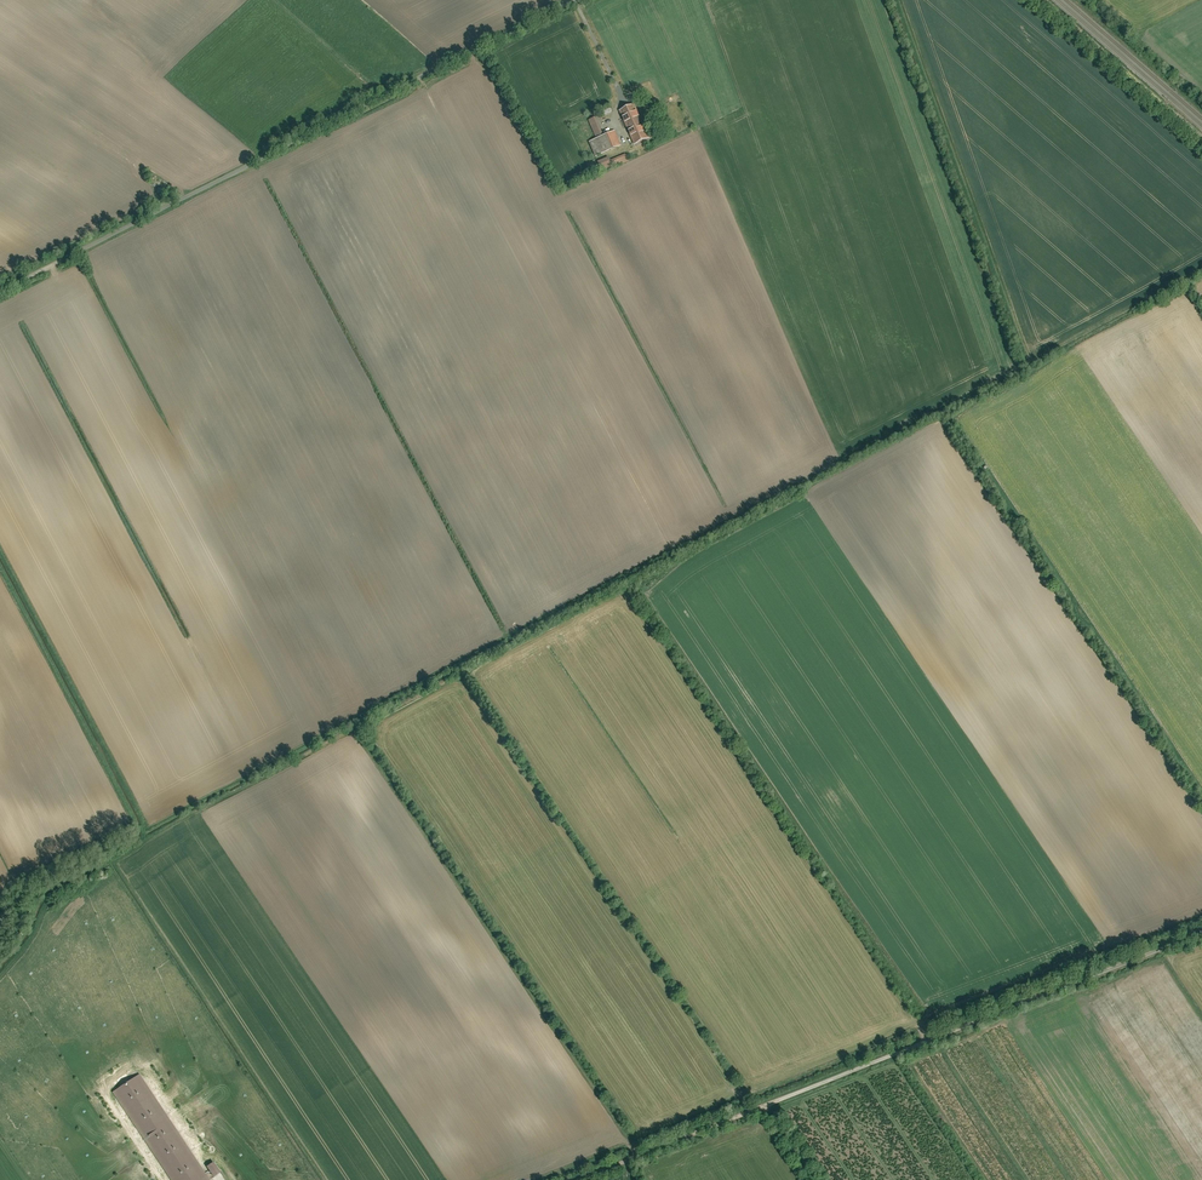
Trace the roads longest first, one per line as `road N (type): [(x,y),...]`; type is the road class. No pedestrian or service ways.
road 1 (track): [(577,1179),(1201,935)]
road 2 (residential): [(0,291),(576,0)]

